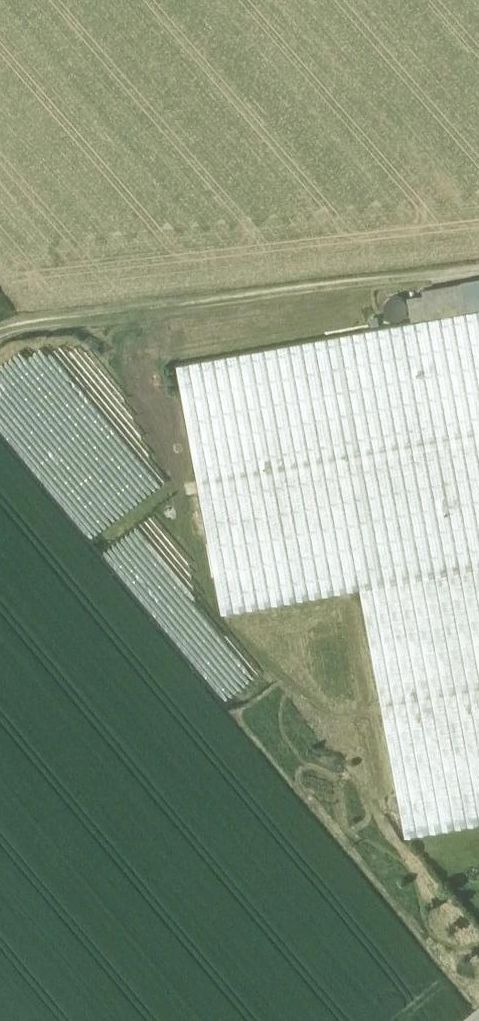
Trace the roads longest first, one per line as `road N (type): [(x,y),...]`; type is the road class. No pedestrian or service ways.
road 1 (track): [(0,334),(478,274)]

